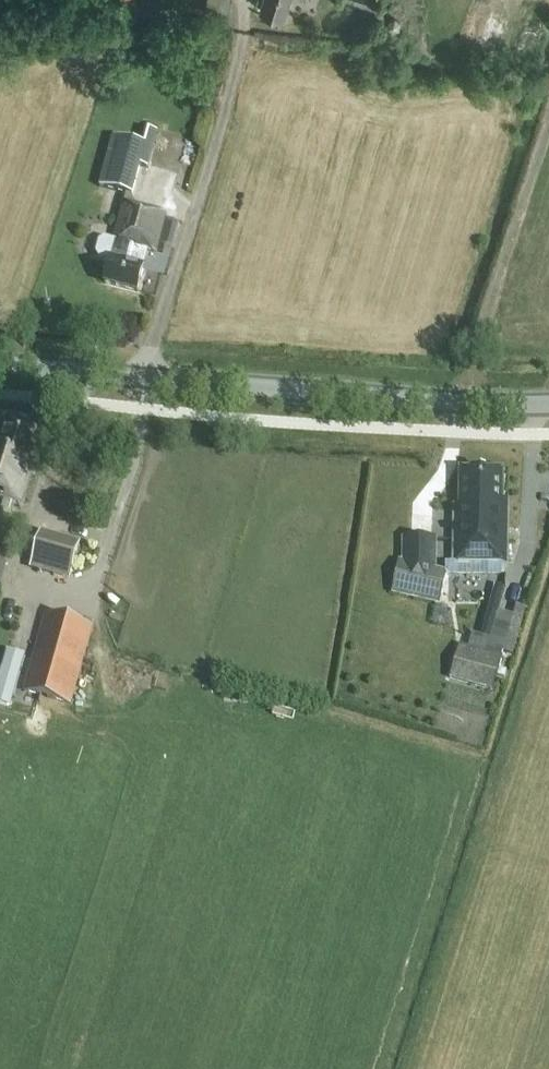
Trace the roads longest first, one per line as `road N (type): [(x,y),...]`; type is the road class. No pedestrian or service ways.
road 1 (secondary): [(0,366),(354,404),(548,402)]

